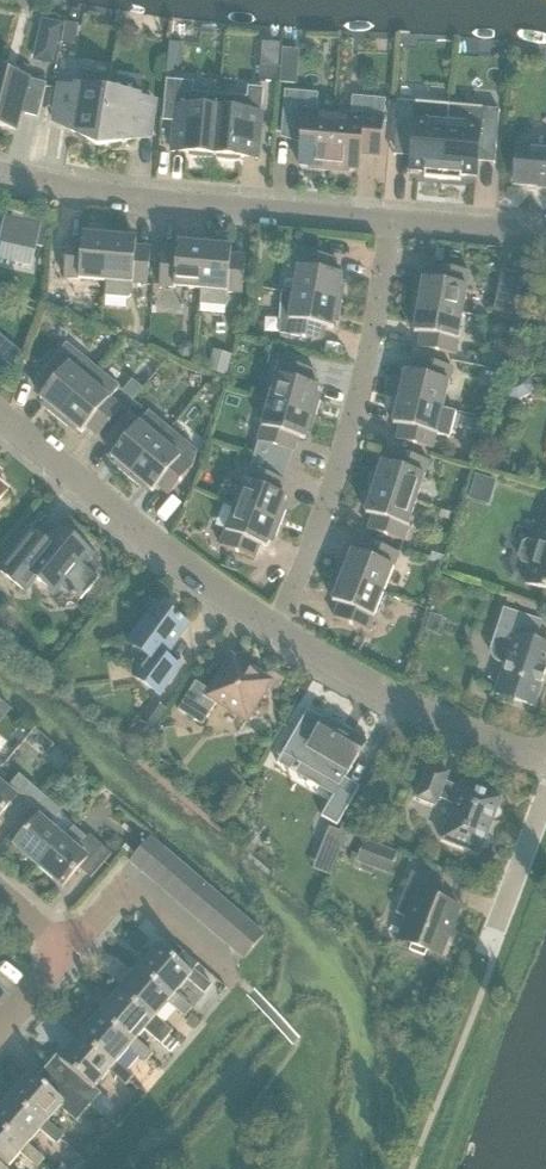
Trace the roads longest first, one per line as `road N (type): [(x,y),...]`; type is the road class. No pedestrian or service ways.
road 1 (residential): [(273,636),(355,422),(392,219)]
road 2 (residential): [(392,219),(100,201),(0,174)]
road 3 (residential): [(0,417),(273,636)]
road 4 (residential): [(273,636),(438,728),(545,770)]
road 5 (residential): [(225,967),(130,889),(70,955)]
road 6 (residential): [(545,788),(491,951)]
road 7 (residential): [(545,232),(392,219)]

